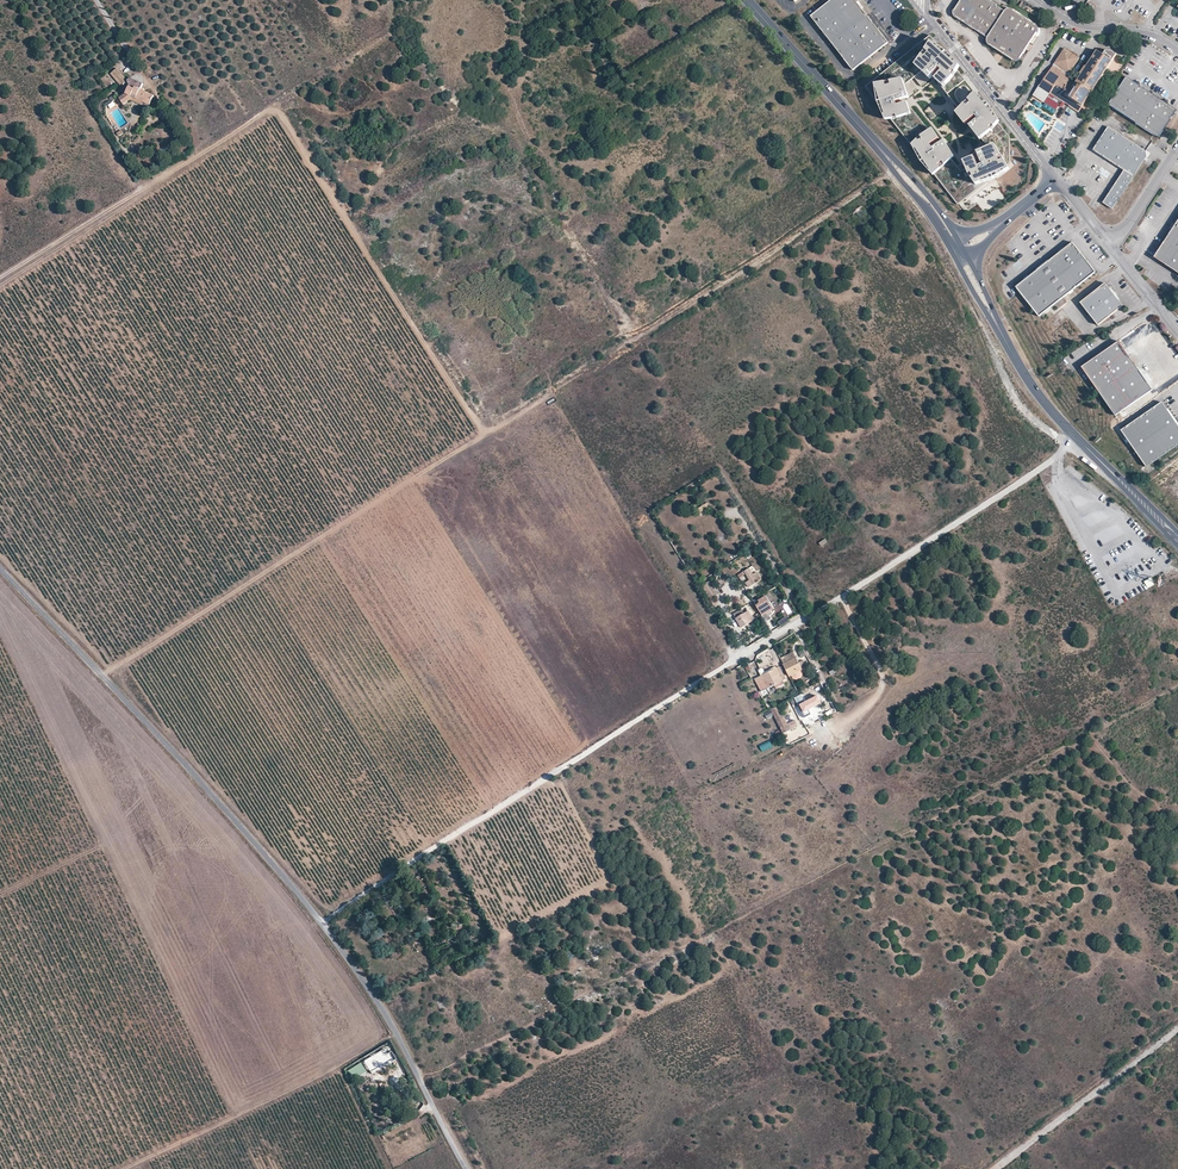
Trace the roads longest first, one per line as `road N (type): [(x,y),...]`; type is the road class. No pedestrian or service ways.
road 1 (unclassified): [(320,921),(998,497),(1056,458),(1075,434)]
road 2 (track): [(0,279),(276,111),(483,435)]
road 3 (track): [(102,675),(547,397)]
road 4 (tertiary): [(320,921),(0,570)]
road 5 (track): [(124,1168),(397,1036)]
road 6 (track): [(647,332),(894,170)]
road 7 (tertiary): [(466,1168),(381,1005),(320,921)]
road 8 (track): [(1177,1027),(998,1168)]
road 9 (unclassified): [(1057,179),(930,15),(927,0)]
road 10 (track): [(418,1075),(588,990)]
road 11 (tertiary): [(873,141),(746,0)]
road 12 (unclassified): [(1036,0),(1075,25),(1145,34),(1177,49)]
road 13 (tertiary): [(1177,535),(1075,434)]
road 14 (tertiary): [(956,231),(873,141)]

